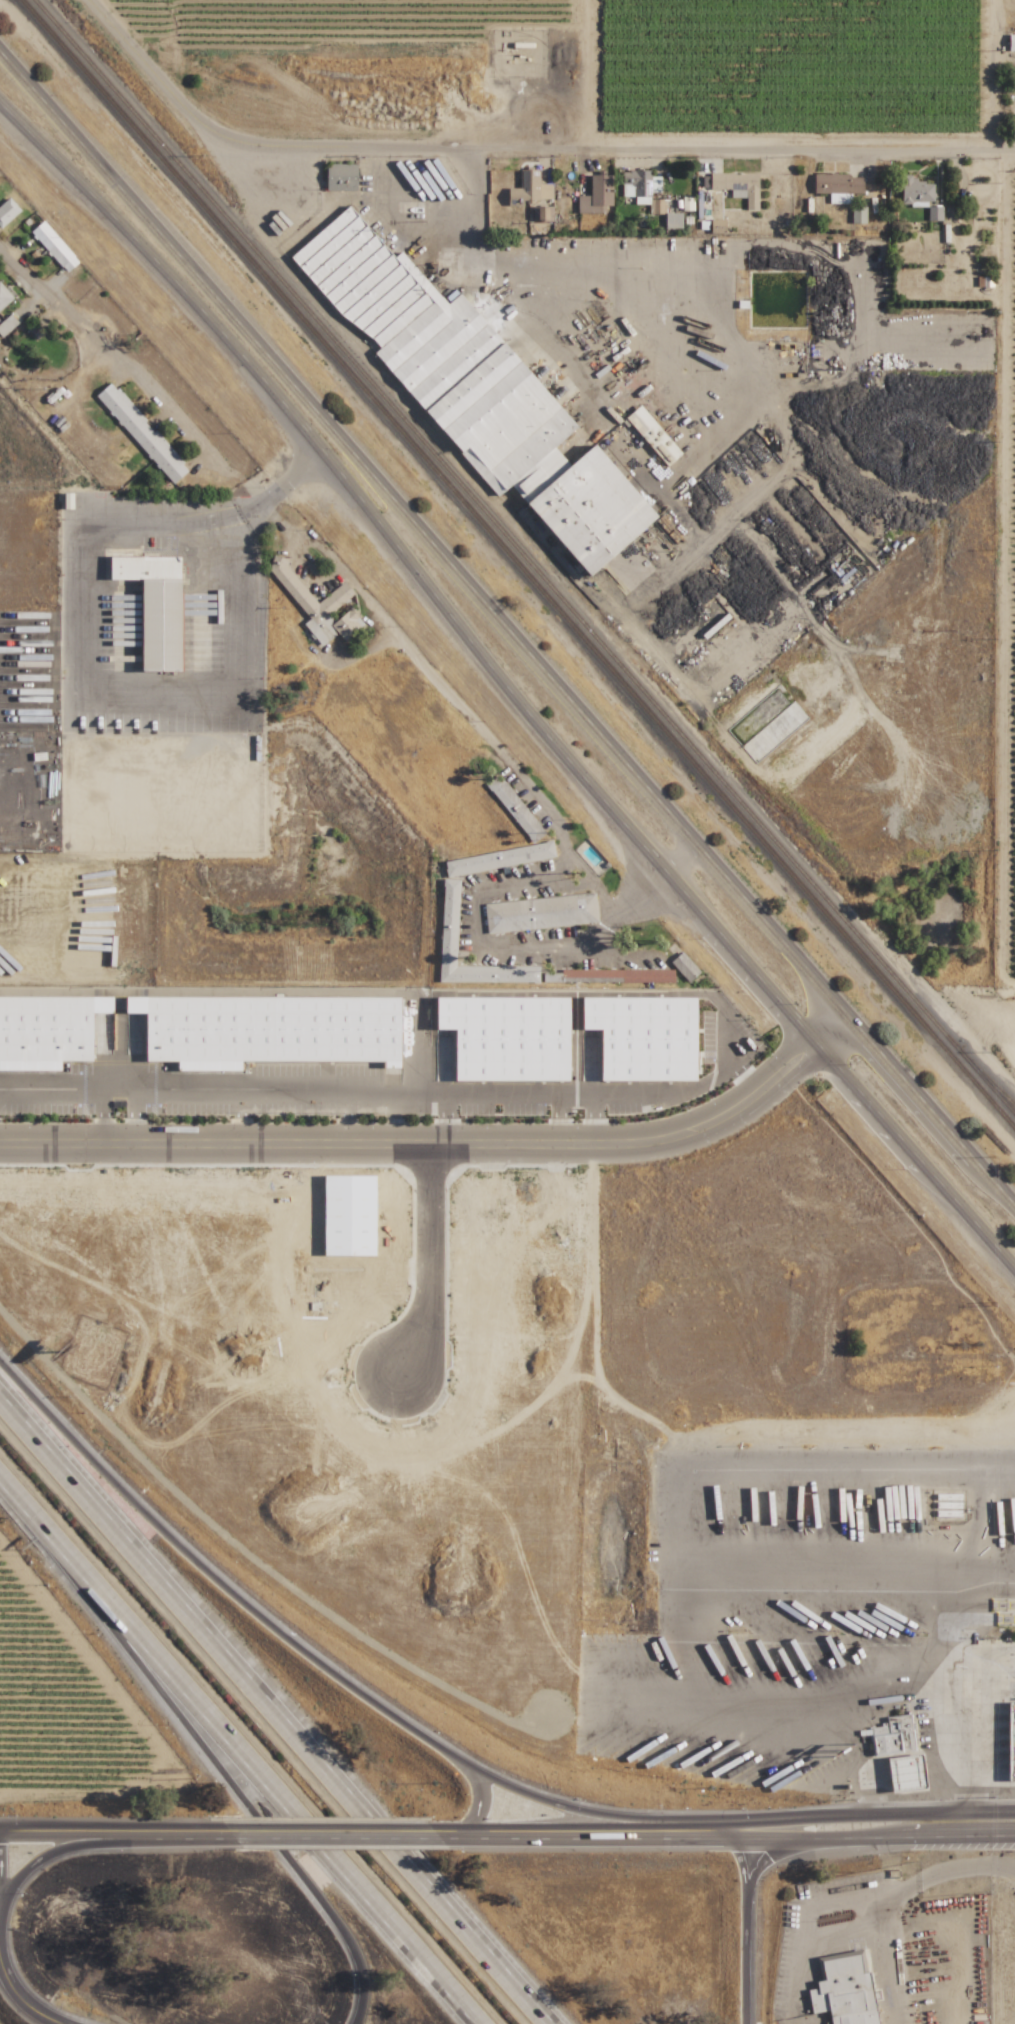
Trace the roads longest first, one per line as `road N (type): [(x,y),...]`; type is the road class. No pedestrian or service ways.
road 1 (primary): [(0,104),(220,331),(540,731),(1014,1271)]
road 2 (primary): [(1014,1206),(0,54)]
road 3 (residential): [(0,1146),(658,1138),(699,1125),(751,1091),(844,1012)]
road 4 (motorway): [(556,2023),(0,1378)]
road 5 (track): [(1014,984),(1001,963),(1005,146)]
road 6 (residential): [(236,142),(1014,146)]
road 7 (motorway): [(0,1481),(476,2023)]
road 8 (motorway): [(0,1489),(346,1938),(360,1976),(353,2023)]
road 9 (motorway): [(455,1763),(246,1608),(0,1374)]
road 10 (primary): [(1014,1811),(786,1818),(713,1830)]
road 11 (primary): [(713,1830),(785,1838),(1014,1836)]
road 12 (motorway): [(705,1830),(564,1808),(455,1763)]
road 13 (primary): [(454,1831),(705,1830)]
road 14 (primary): [(227,1830),(439,1831)]
road 15 (tertiary): [(87,0),(177,102),(236,142)]
road 16 (motorway): [(743,2023),(742,1884),(734,1852),(713,1830)]
road 17 (motorway): [(0,1896),(49,1851),(161,1830)]
road 18 (primary): [(0,1829),(161,1830)]

